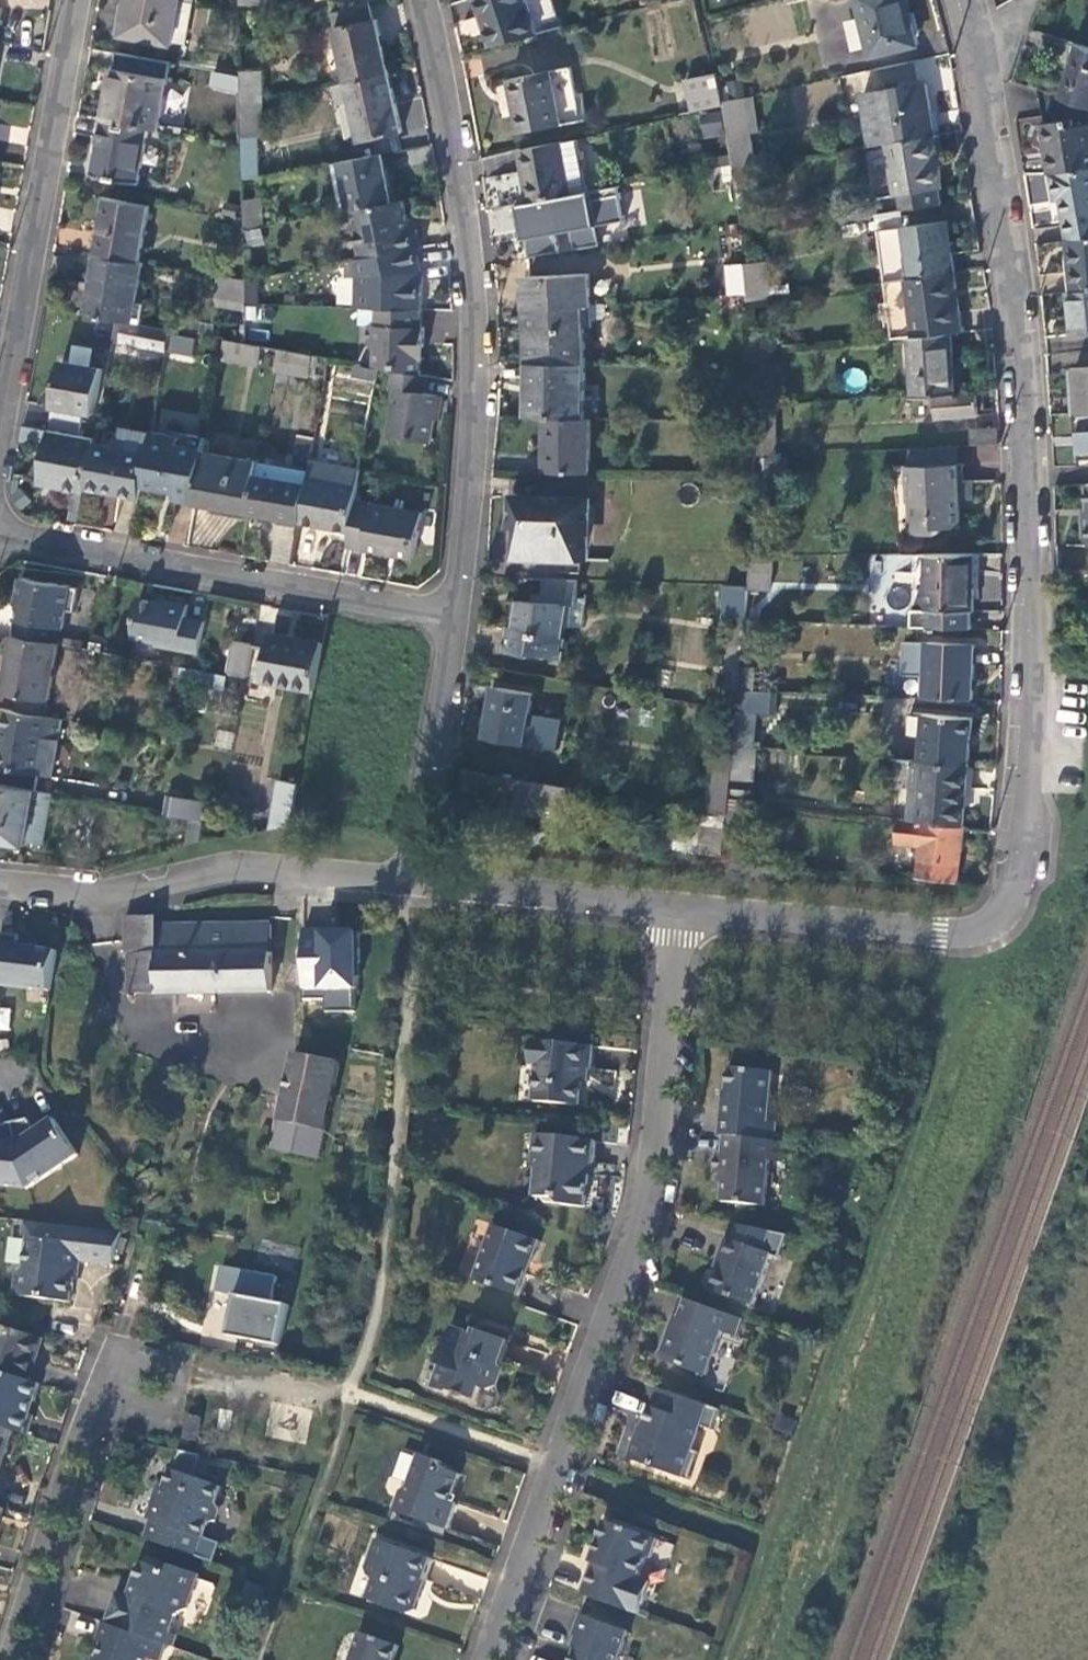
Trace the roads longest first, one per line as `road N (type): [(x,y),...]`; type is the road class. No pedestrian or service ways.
road 1 (residential): [(979,65),(1032,418),(1026,538),(1037,669),(1020,888),(986,927),(940,933),(680,906)]
road 2 (residential): [(481,1659),(651,1179),(680,906)]
road 3 (residential): [(453,618),(472,493),(476,351),(468,219),(421,0)]
road 4 (residential): [(453,618),(0,535)]
road 5 (residential): [(0,440),(77,0)]
road 6 (residential): [(418,885),(236,861),(100,890),(0,880)]
road 7 (residential): [(13,1659),(104,1367),(165,1376)]
road 8 (residential): [(418,885),(453,618)]
road 9 (residential): [(680,906),(418,885)]

